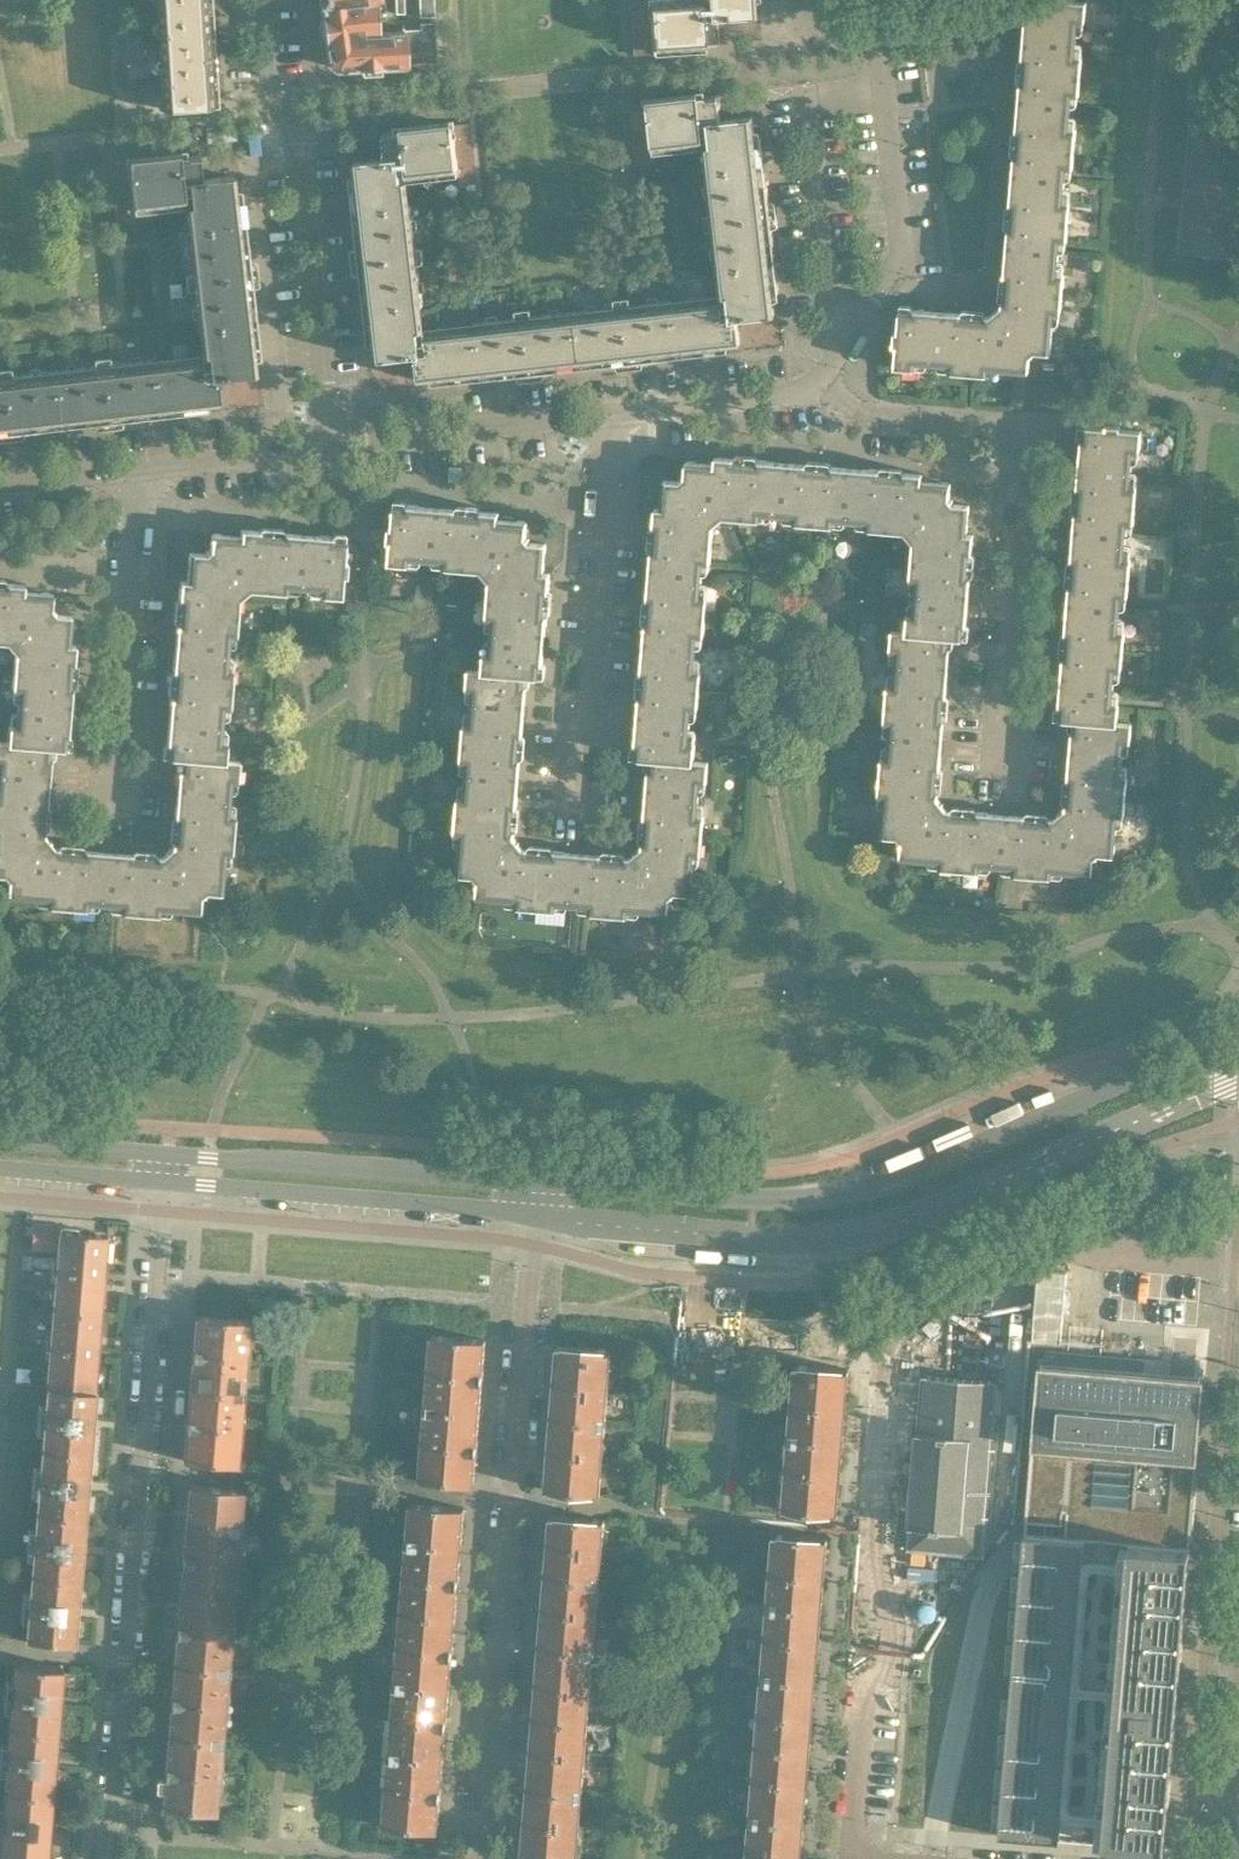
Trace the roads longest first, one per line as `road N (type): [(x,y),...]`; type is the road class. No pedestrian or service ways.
road 1 (tertiary): [(1238,1032),(857,1182),(726,1196),(540,1182)]
road 2 (residential): [(165,1180),(105,1858)]
road 3 (residential): [(482,1858),(537,1209)]
road 4 (residential): [(863,1858),(850,1858),(896,1320),(939,1293)]
road 5 (tertiary): [(757,1236),(849,1234),(918,1215),(1238,1079)]
road 6 (residential): [(336,441),(298,142),(266,81),(259,0)]
road 7 (residential): [(821,376),(891,263),(894,236),(870,46),(798,19),(797,0)]
road 8 (residential): [(581,799),(612,416)]
road 9 (tertiary): [(165,1180),(537,1209)]
road 10 (tertiary): [(540,1182),(168,1154)]
road 11 (residential): [(1005,760),(1028,425)]
road 12 (residential): [(110,795),(140,466)]
road 13 (residential): [(939,1293),(1050,1248),(1238,1263)]
road 14 (residential): [(336,441),(612,416)]
road 15 (tertiary): [(537,1209),(757,1236)]
road 16 (residential): [(821,376),(883,413),(1028,425)]
road 17 (residential): [(612,416),(780,396),(821,376)]
road 18 (residential): [(140,466),(336,441)]
road 19 (residential): [(757,1236),(794,1260),(939,1293)]
road 20 (secondary): [(1238,1669),(1223,1858)]
road 21 (tertiary): [(168,1154),(0,1139)]
road 22 (tertiary): [(0,1166),(165,1180)]
road 23 (residential): [(0,482),(140,466)]

